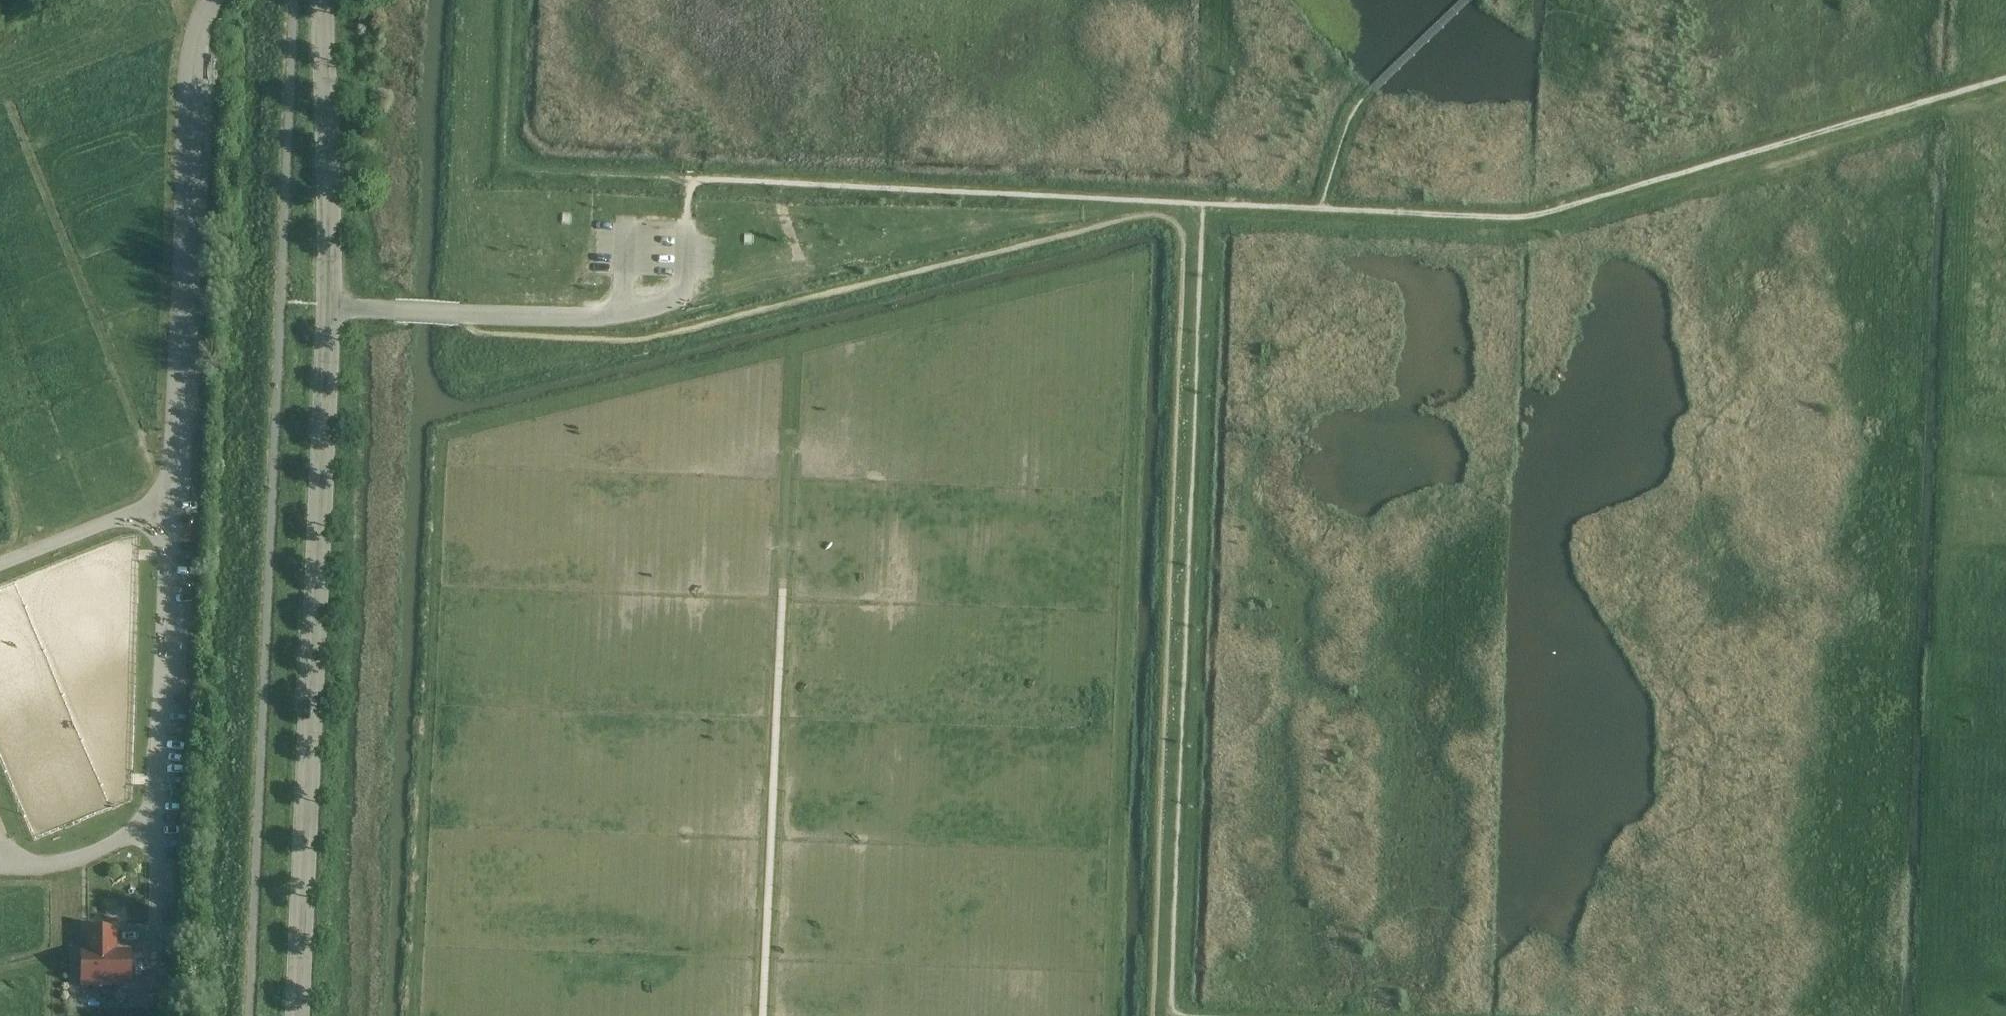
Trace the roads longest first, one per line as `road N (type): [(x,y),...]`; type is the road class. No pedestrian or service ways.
road 1 (tertiary): [(298,1015),(330,253),(322,0)]
road 2 (track): [(782,591),(762,1015)]

